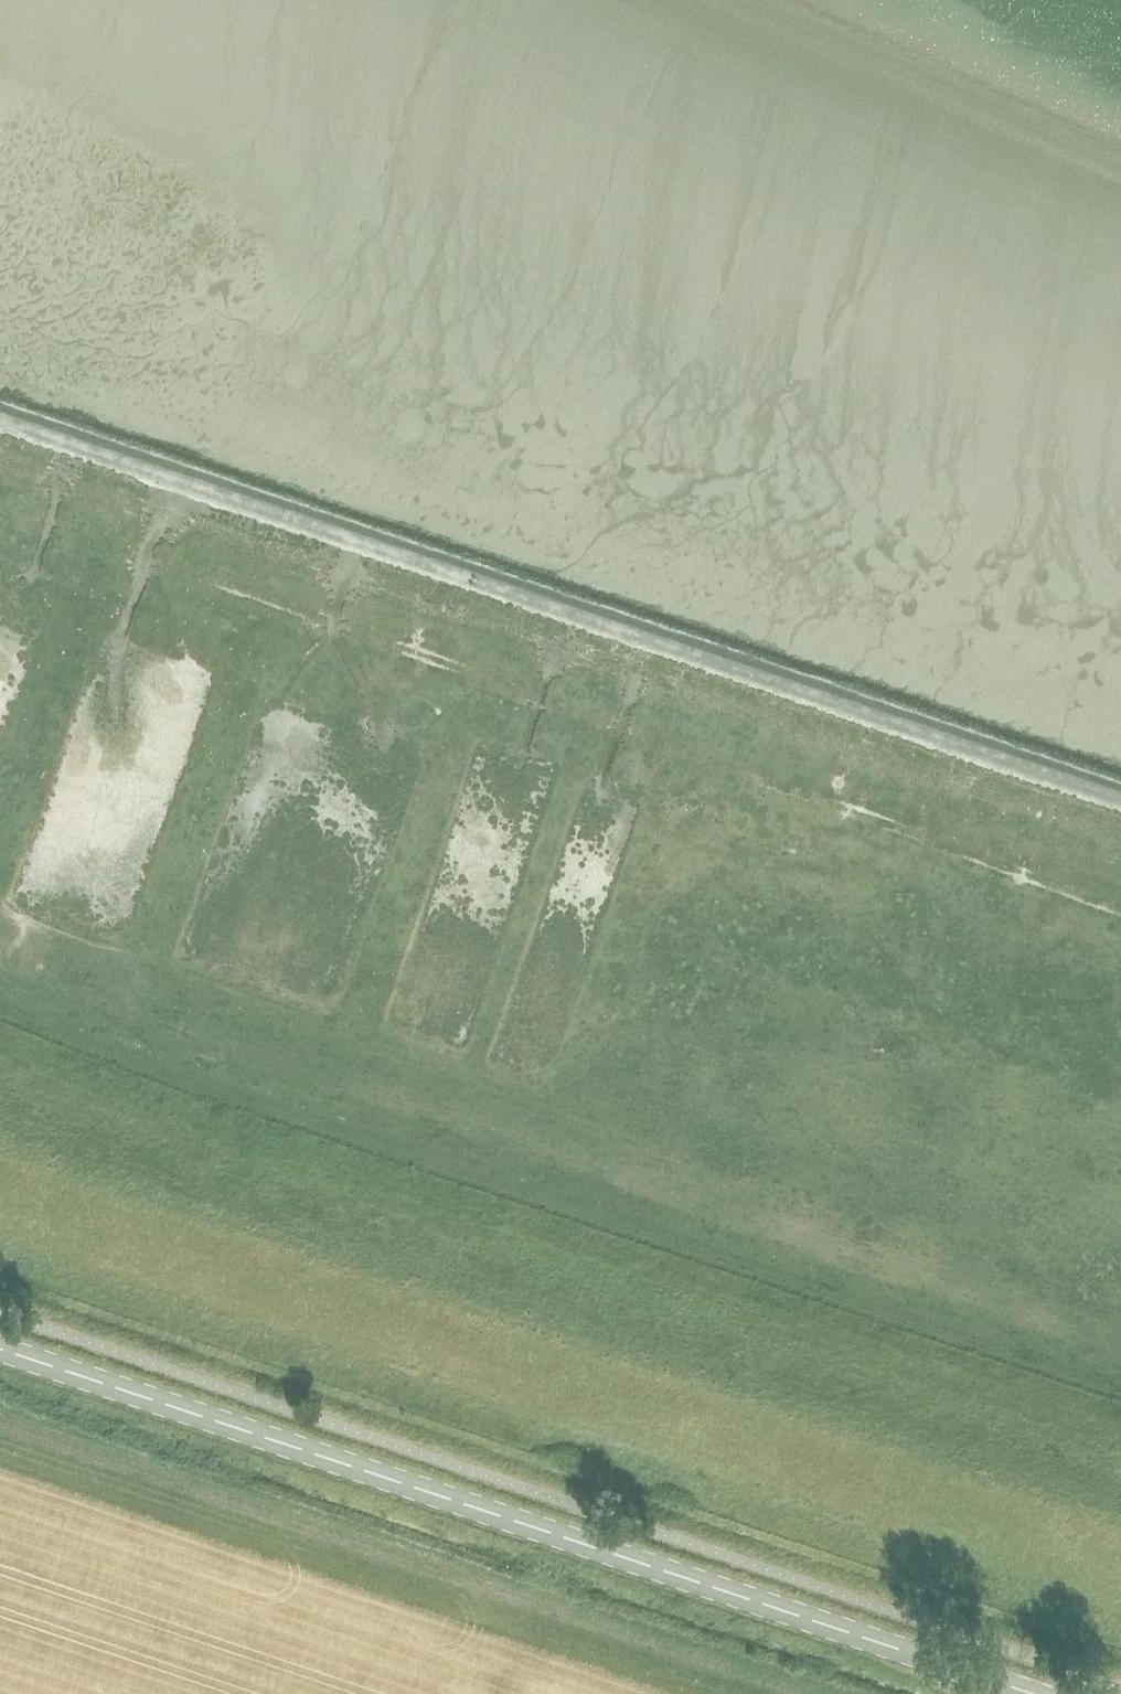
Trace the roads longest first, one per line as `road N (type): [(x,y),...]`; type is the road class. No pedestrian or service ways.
road 1 (secondary): [(1032,1693),(0,1349)]

